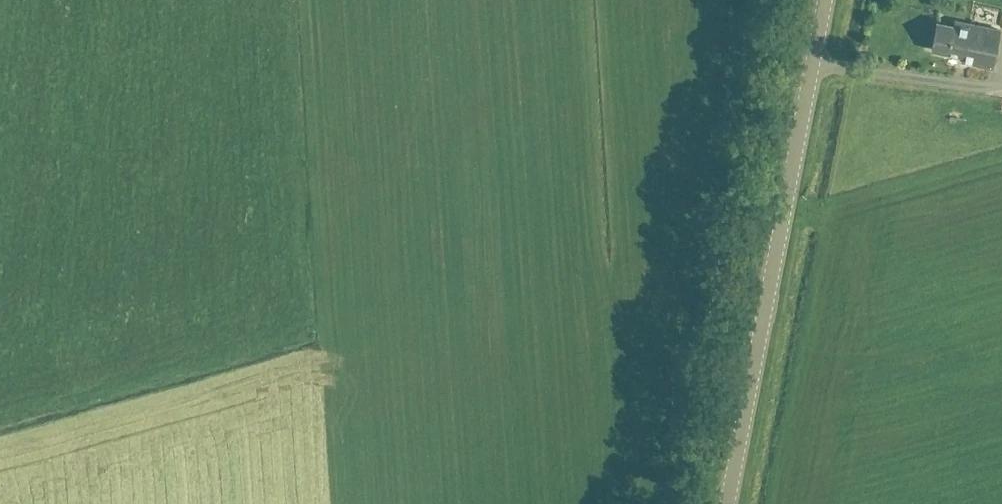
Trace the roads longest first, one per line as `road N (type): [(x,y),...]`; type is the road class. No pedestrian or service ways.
road 1 (tertiary): [(730,503),(826,0)]

